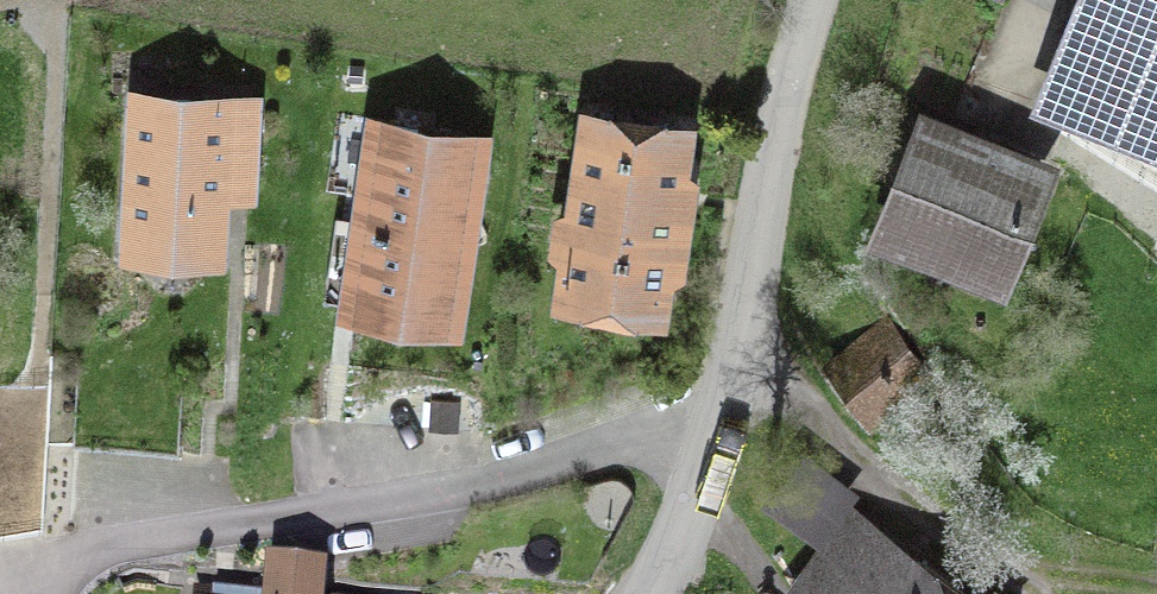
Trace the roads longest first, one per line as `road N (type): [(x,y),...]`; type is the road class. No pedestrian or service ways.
road 1 (unclassified): [(656,593),(706,501),(738,381),(783,86),(809,0)]

